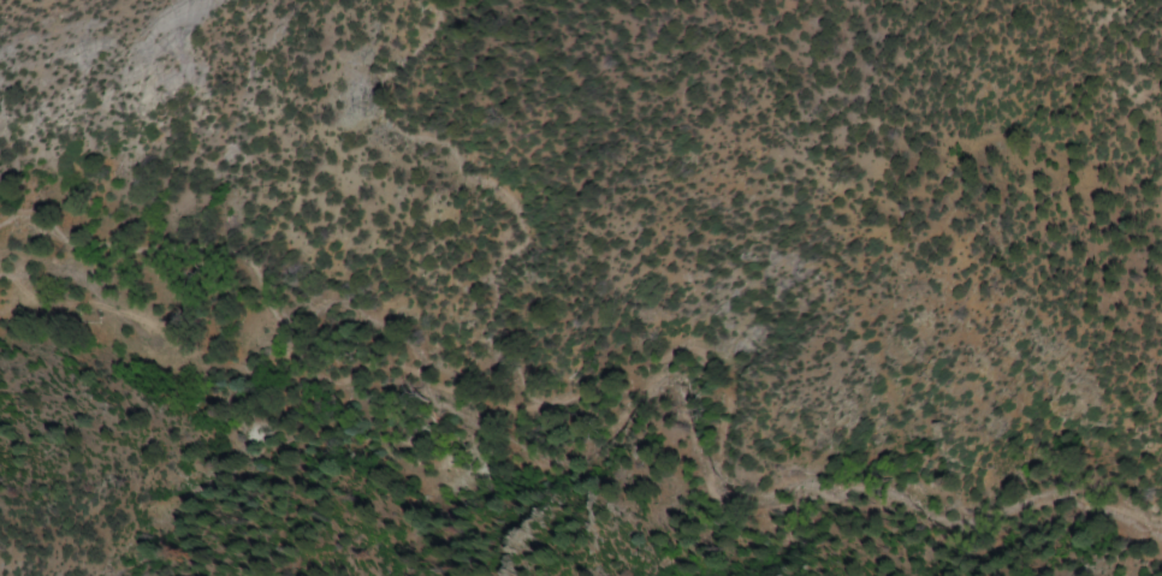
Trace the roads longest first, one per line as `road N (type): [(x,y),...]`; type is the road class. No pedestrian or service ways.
road 1 (track): [(1161,529),(1069,504),(974,501),(695,441),(618,393),(524,408),(404,372),(328,379),(294,363),(224,367),(83,284),(59,275),(0,281)]

